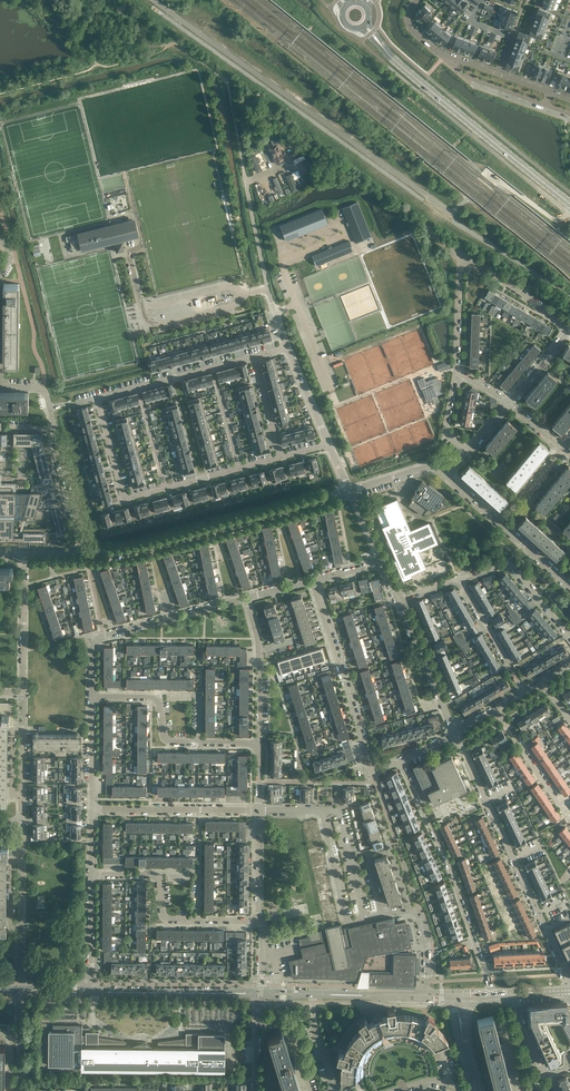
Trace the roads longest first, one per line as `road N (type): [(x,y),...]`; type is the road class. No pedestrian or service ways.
road 1 (residential): [(83,552),(136,549),(348,492)]
road 2 (residential): [(20,992),(23,730)]
road 3 (residential): [(569,982),(463,750)]
road 4 (residential): [(399,762),(454,878),(493,995)]
road 5 (secondary): [(569,203),(381,45)]
road 6 (residential): [(91,697),(92,647),(102,636),(246,597)]
road 7 (residential): [(373,769),(315,579)]
road 8 (unclassified): [(287,347),(247,182)]
road 9 (residential): [(259,811),(92,809)]
road 10 (secondary): [(93,993),(259,993)]
road 11 (residential): [(447,476),(569,586)]
road 12 (residential): [(259,744),(259,646),(246,597)]
road 13 (residential): [(83,552),(49,409)]
road 14 (residential): [(455,734),(397,599)]
road 15 (residential): [(569,635),(512,567),(460,579)]
road 16 (residential): [(25,693),(24,552)]
road 17 (residential): [(199,743),(167,740),(153,697),(91,697)]
road 18 (residential): [(426,998),(415,912),(364,920)]
road 19 (residential): [(199,919),(165,916),(159,882),(150,875),(92,874)]
road 20 (residential): [(525,692),(460,579)]
road 21 (residential): [(569,327),(463,256)]

